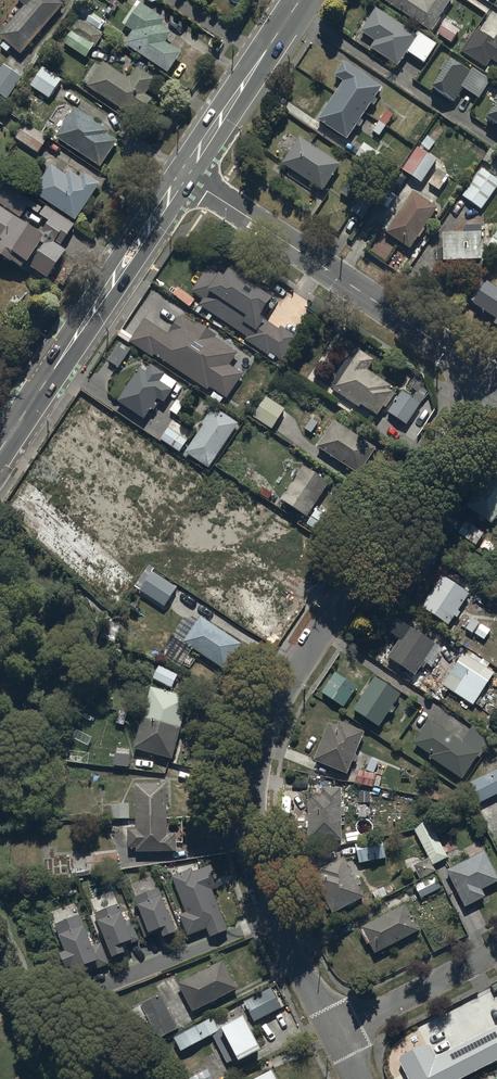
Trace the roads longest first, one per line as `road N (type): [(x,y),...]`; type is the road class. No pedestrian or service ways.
road 1 (residential): [(335,1034),(261,875),(254,829),(259,754),(285,687),(493,379)]
road 2 (tertiary): [(186,172),(493,379)]
road 3 (tertiary): [(186,172),(0,450)]
road 4 (tertiary): [(300,0),(186,172)]
road 5 (residential): [(496,952),(335,1034)]

